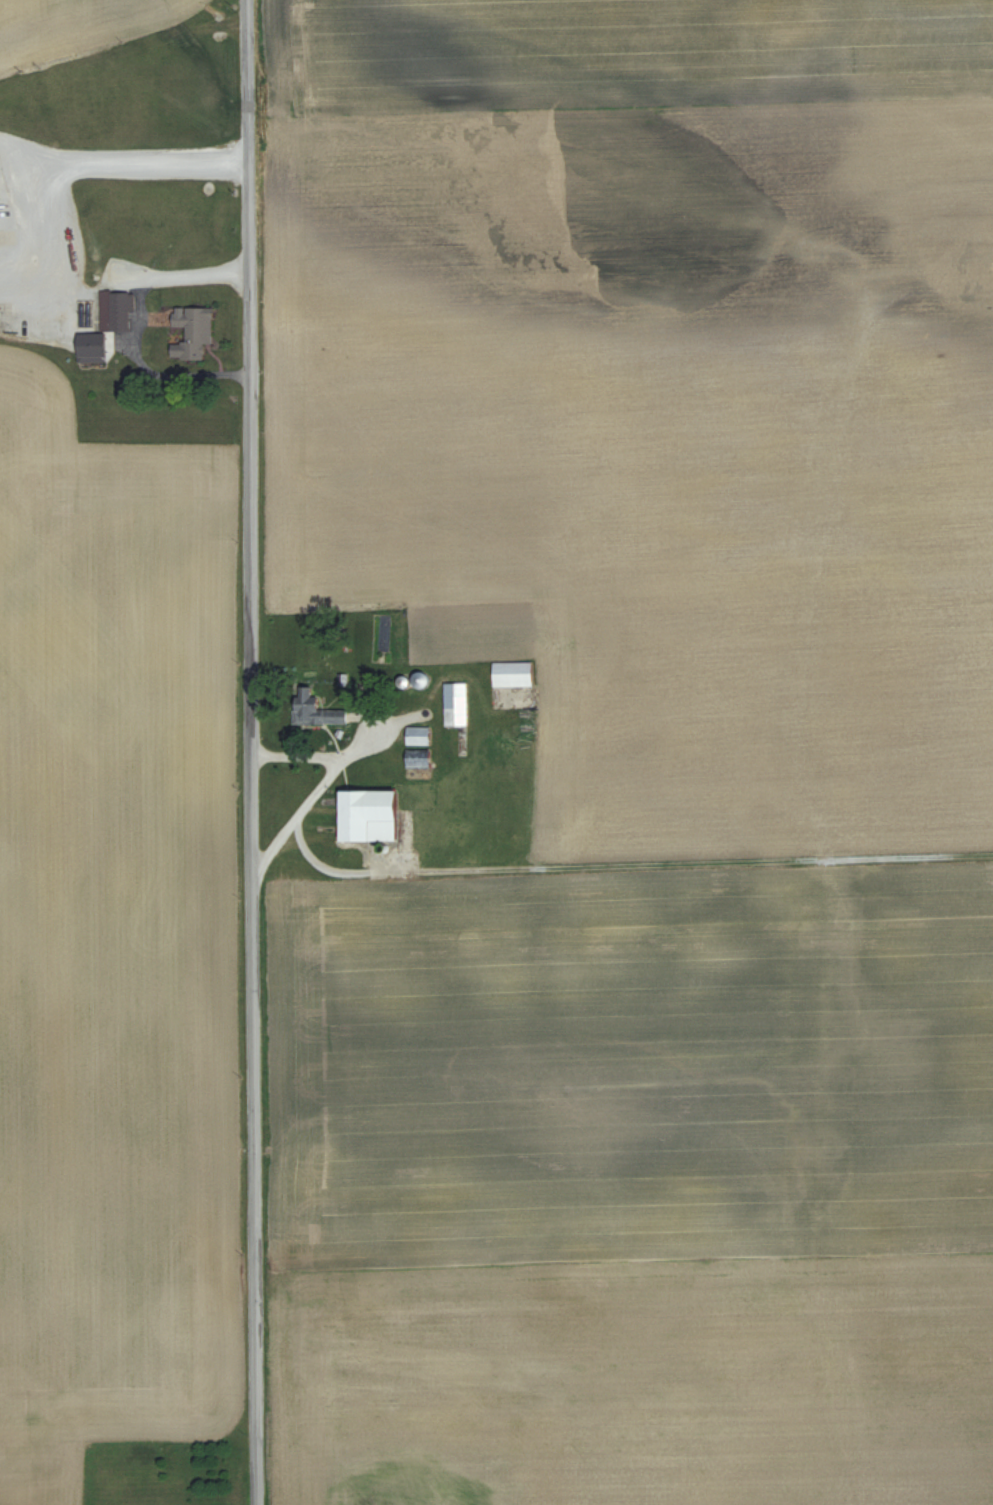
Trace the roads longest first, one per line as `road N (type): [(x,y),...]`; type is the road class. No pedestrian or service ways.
road 1 (residential): [(255,1504),(244,0)]
road 2 (residential): [(249,881),(334,769),(330,757),(309,746),(248,736)]

